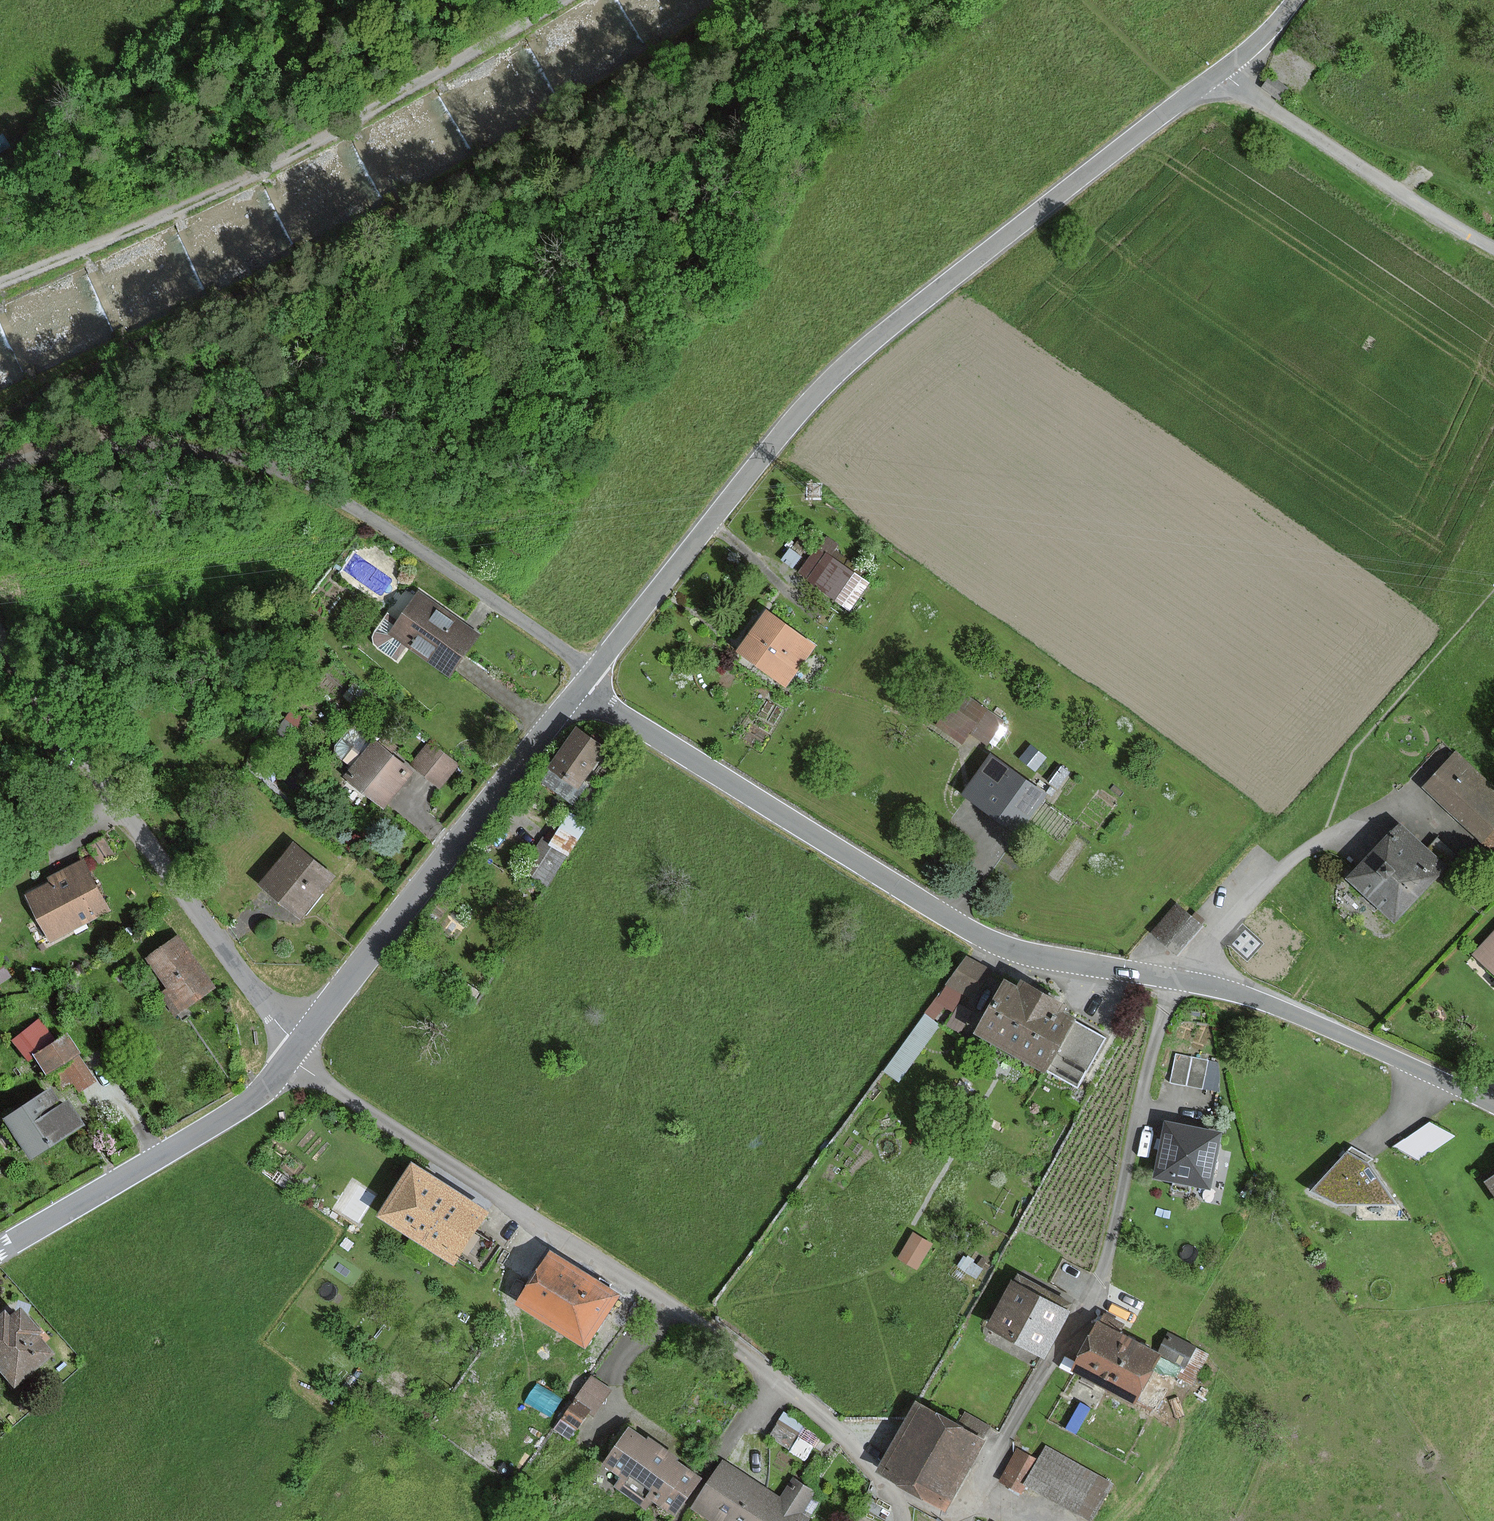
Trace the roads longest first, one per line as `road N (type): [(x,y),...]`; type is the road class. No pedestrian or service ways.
road 1 (unclassified): [(592,672),(838,372),(1220,73)]
road 2 (unclassified): [(289,1057),(710,1333),(820,1414),(894,1486)]
road 3 (tertiary): [(1181,978),(1045,958),(984,936),(580,689)]
road 4 (unclassified): [(592,672),(383,524),(250,461),(96,447),(0,465)]
road 5 (track): [(0,279),(170,215),(300,152),(558,0)]
road 6 (unclassified): [(1181,978),(1151,1048),(1100,1280),(977,1485)]
road 7 (unclassified): [(0,643),(298,1044)]
road 8 (tertiary): [(298,1044),(580,689)]
road 9 (tertiary): [(0,1248),(211,1127),(289,1057)]
road 10 (tertiary): [(1493,1107),(1333,1034),(1181,978)]
road 11 (unclassified): [(1493,248),(1220,73)]
road 12 (unclassified): [(1328,833),(1254,890),(1181,978)]

